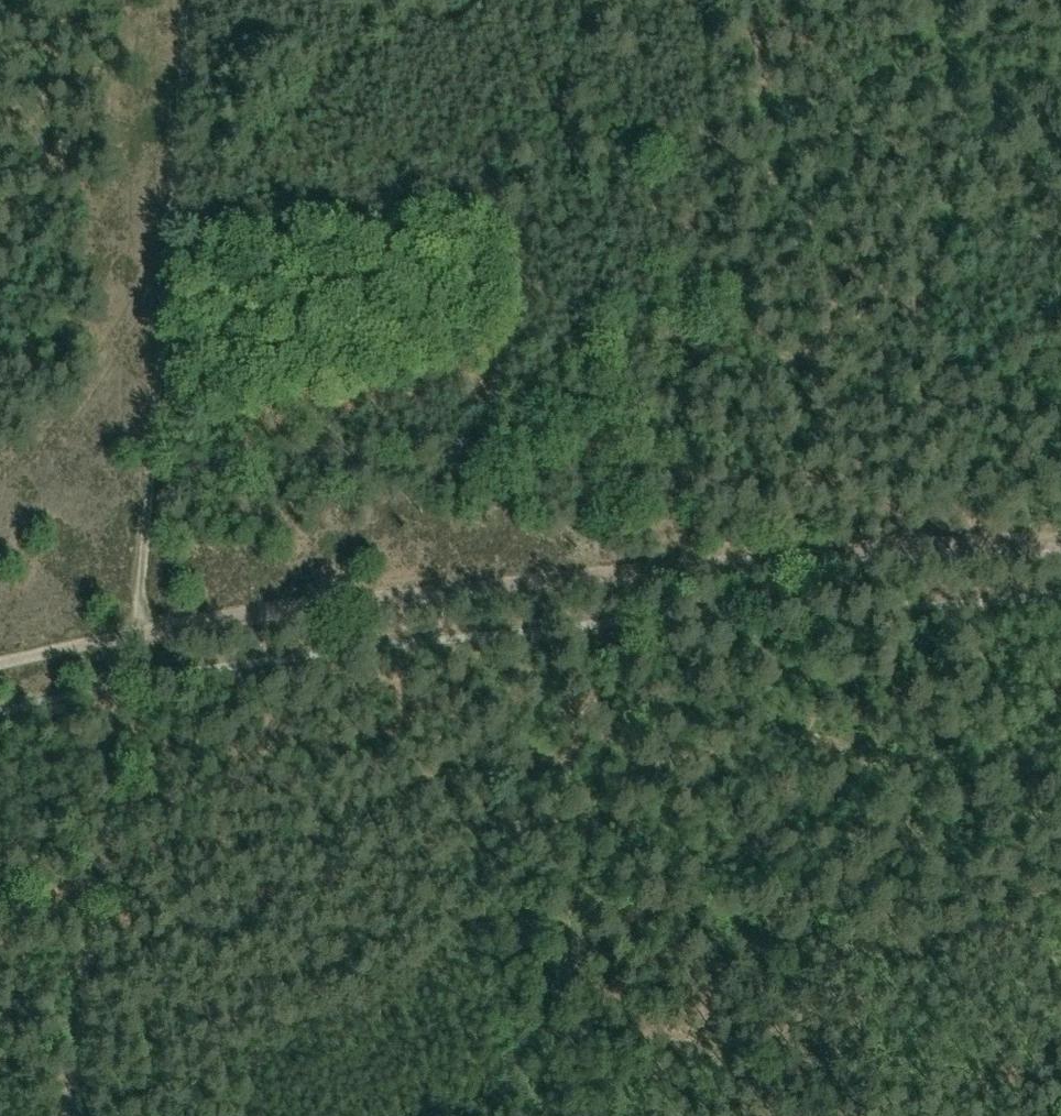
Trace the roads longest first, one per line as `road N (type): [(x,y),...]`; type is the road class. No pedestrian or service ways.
road 1 (track): [(60,1115),(123,682),(141,630),(182,0)]
road 2 (track): [(1060,545),(842,555),(254,610),(0,665)]

